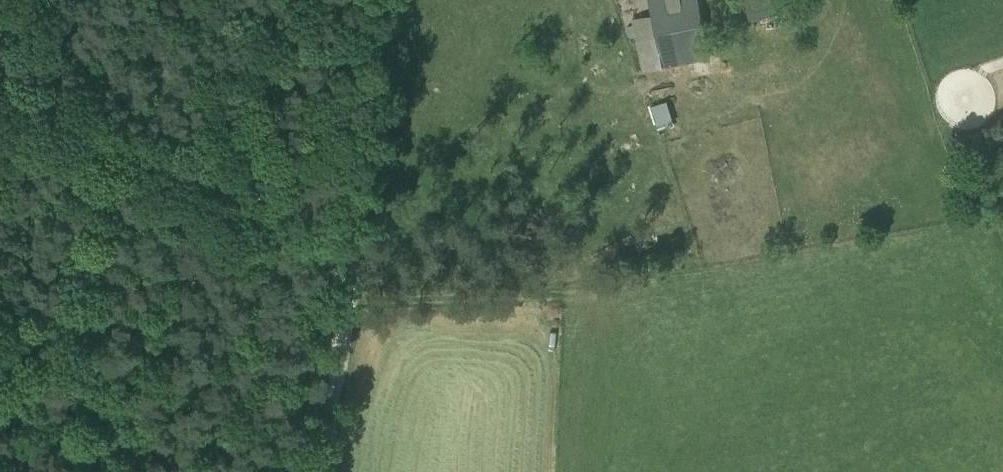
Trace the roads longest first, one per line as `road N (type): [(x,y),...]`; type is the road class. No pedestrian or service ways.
road 1 (track): [(377,0),(322,471)]
road 2 (track): [(354,239),(2,60)]

